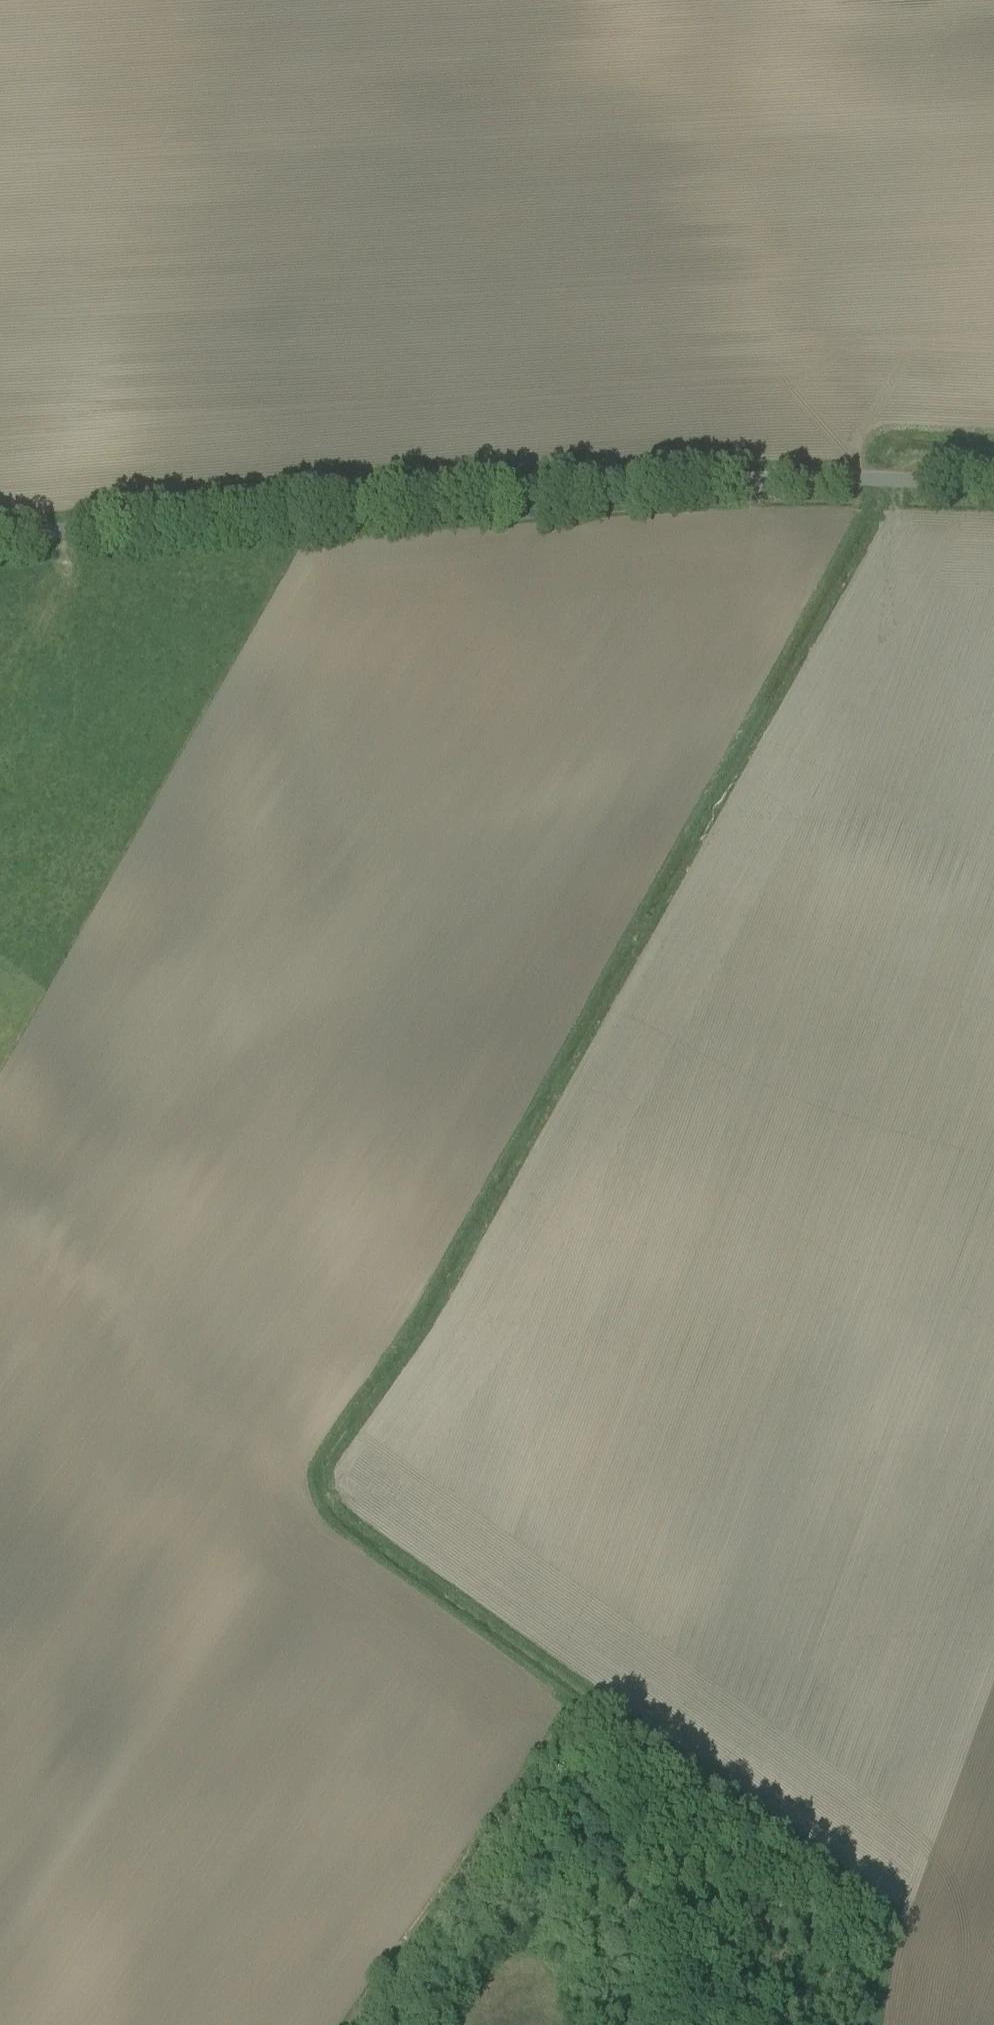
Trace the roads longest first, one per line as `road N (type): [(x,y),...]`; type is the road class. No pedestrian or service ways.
road 1 (unclassified): [(993,484),(701,482),(0,535)]

